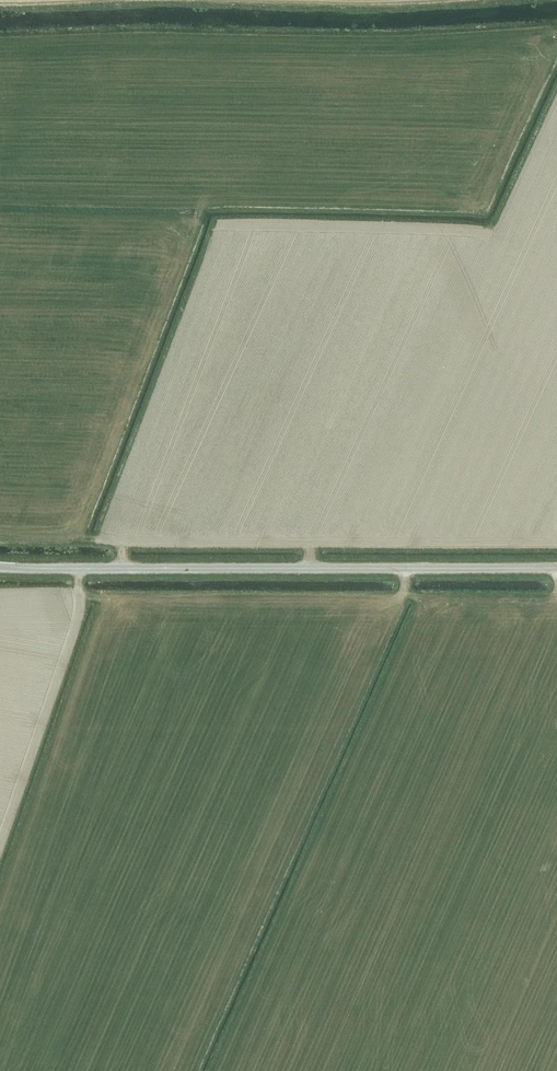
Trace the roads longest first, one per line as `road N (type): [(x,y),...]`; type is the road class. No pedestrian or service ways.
road 1 (unclassified): [(556,568),(0,566)]

